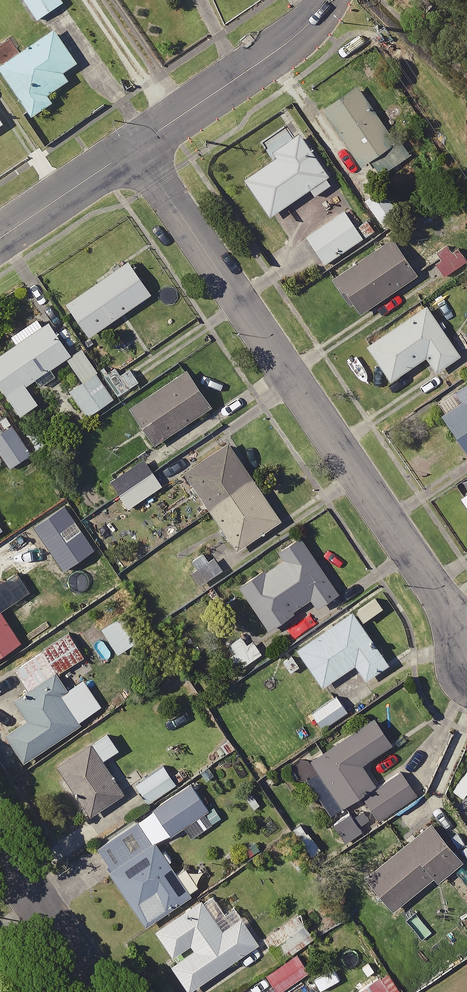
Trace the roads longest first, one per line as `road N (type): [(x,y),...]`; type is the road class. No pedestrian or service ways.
road 1 (residential): [(466,632),(137,147)]
road 2 (residential): [(332,0),(290,40),(137,147)]
road 3 (residential): [(137,147),(0,239)]
road 4 (residential): [(84,991),(0,864)]

